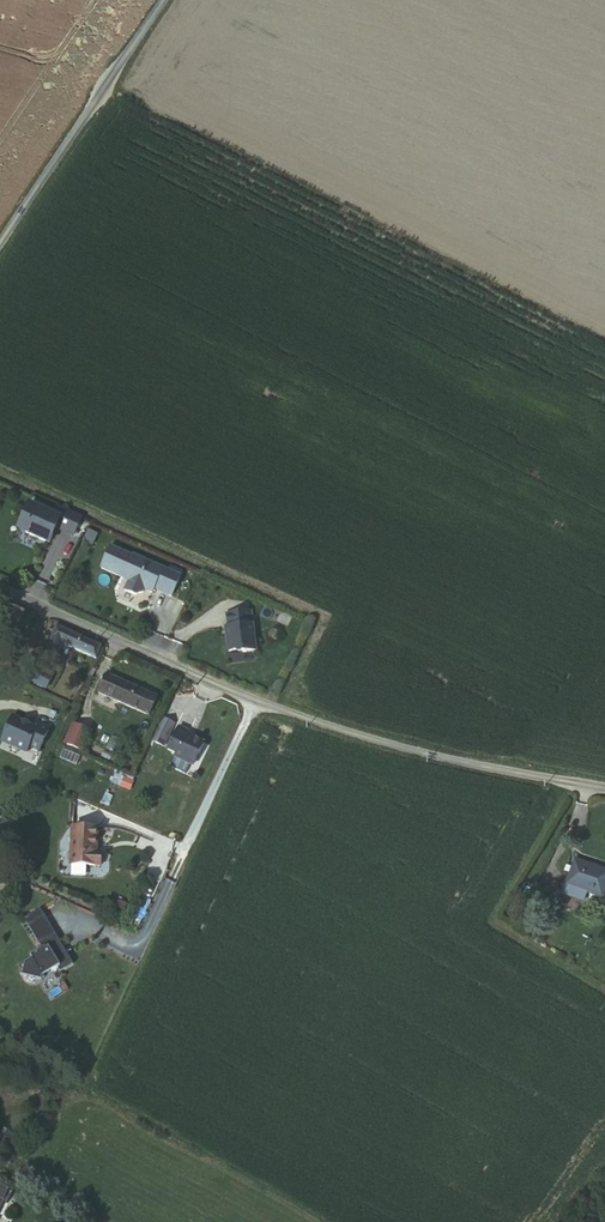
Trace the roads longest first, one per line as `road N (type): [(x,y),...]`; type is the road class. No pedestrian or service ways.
road 1 (unclassified): [(604,786),(478,763),(288,709),(0,585)]
road 2 (unclassified): [(162,0),(0,240)]

